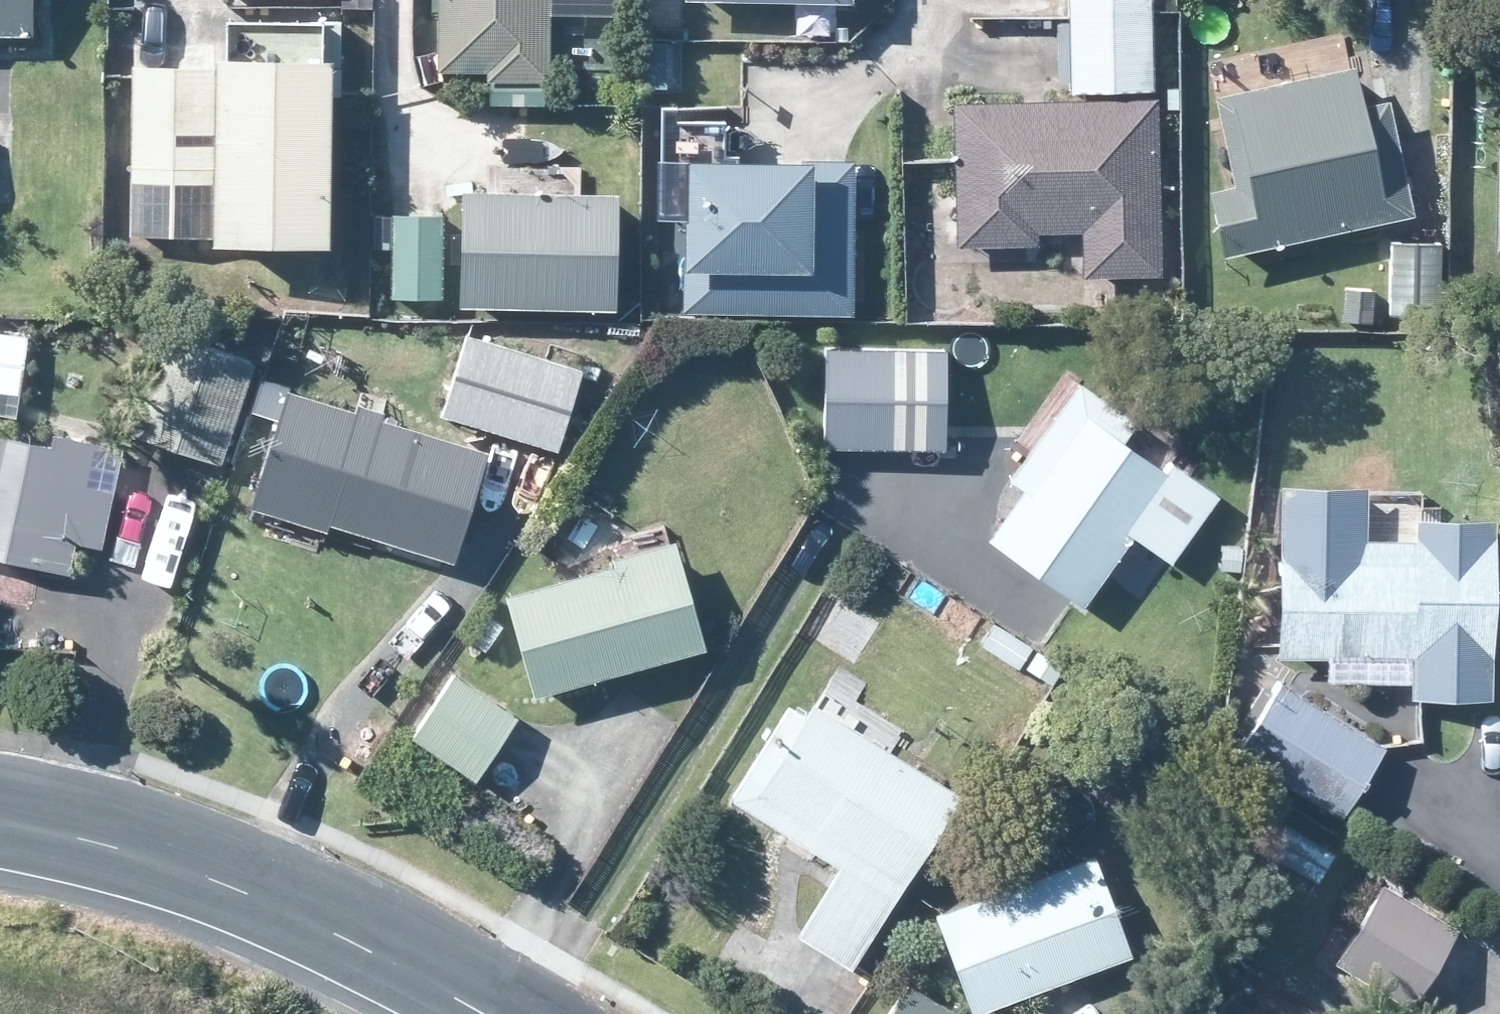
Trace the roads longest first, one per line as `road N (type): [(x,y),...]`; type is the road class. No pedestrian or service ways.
road 1 (tertiary): [(487,1013),(121,848),(0,815)]

